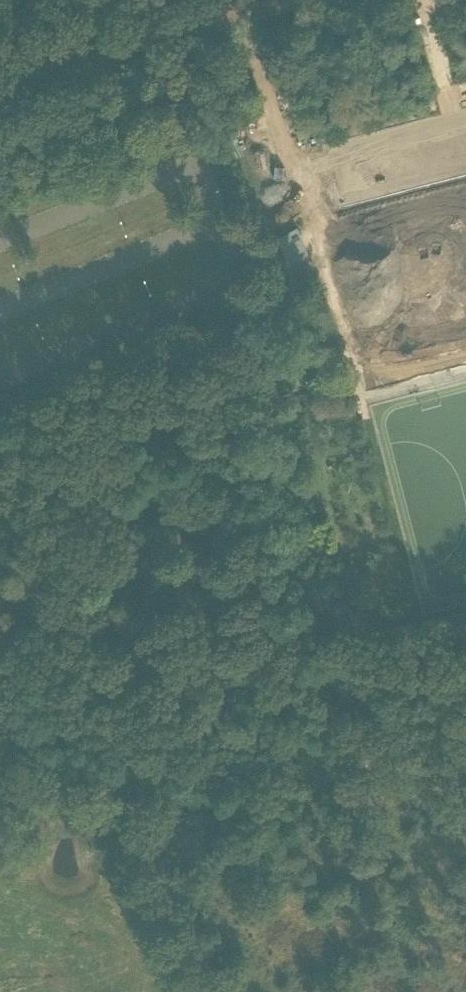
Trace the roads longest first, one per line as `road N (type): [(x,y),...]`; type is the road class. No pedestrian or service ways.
road 1 (unclassified): [(0,95),(284,0)]

